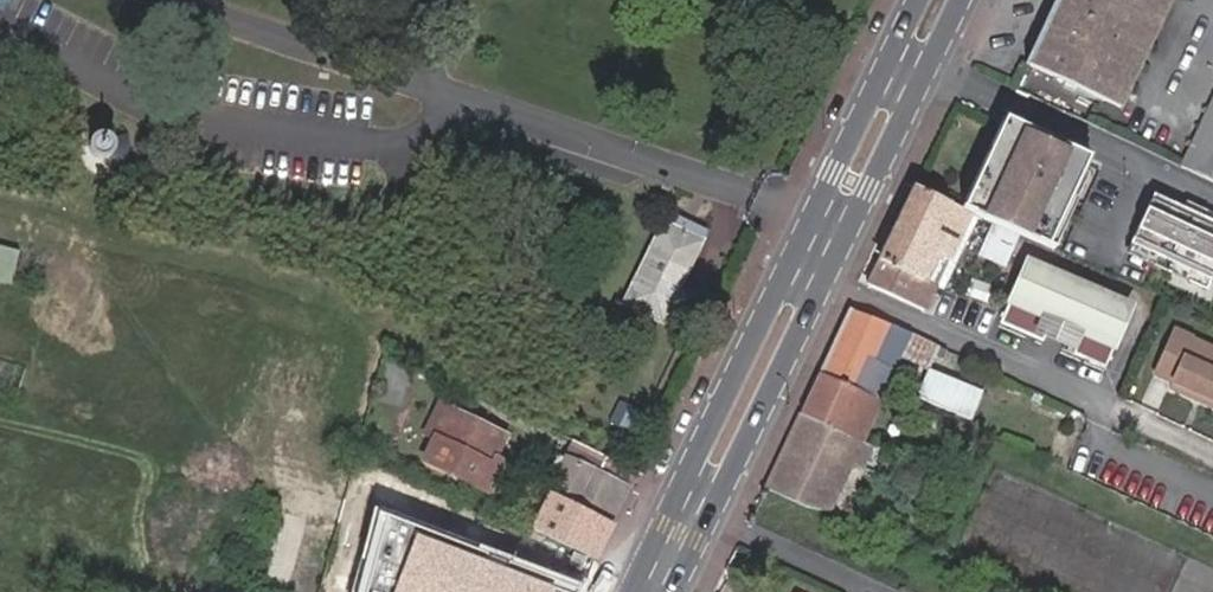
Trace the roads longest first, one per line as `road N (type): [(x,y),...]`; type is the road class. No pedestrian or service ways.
road 1 (primary): [(674,591),(968,0)]
road 2 (primary): [(922,0),(633,591)]

